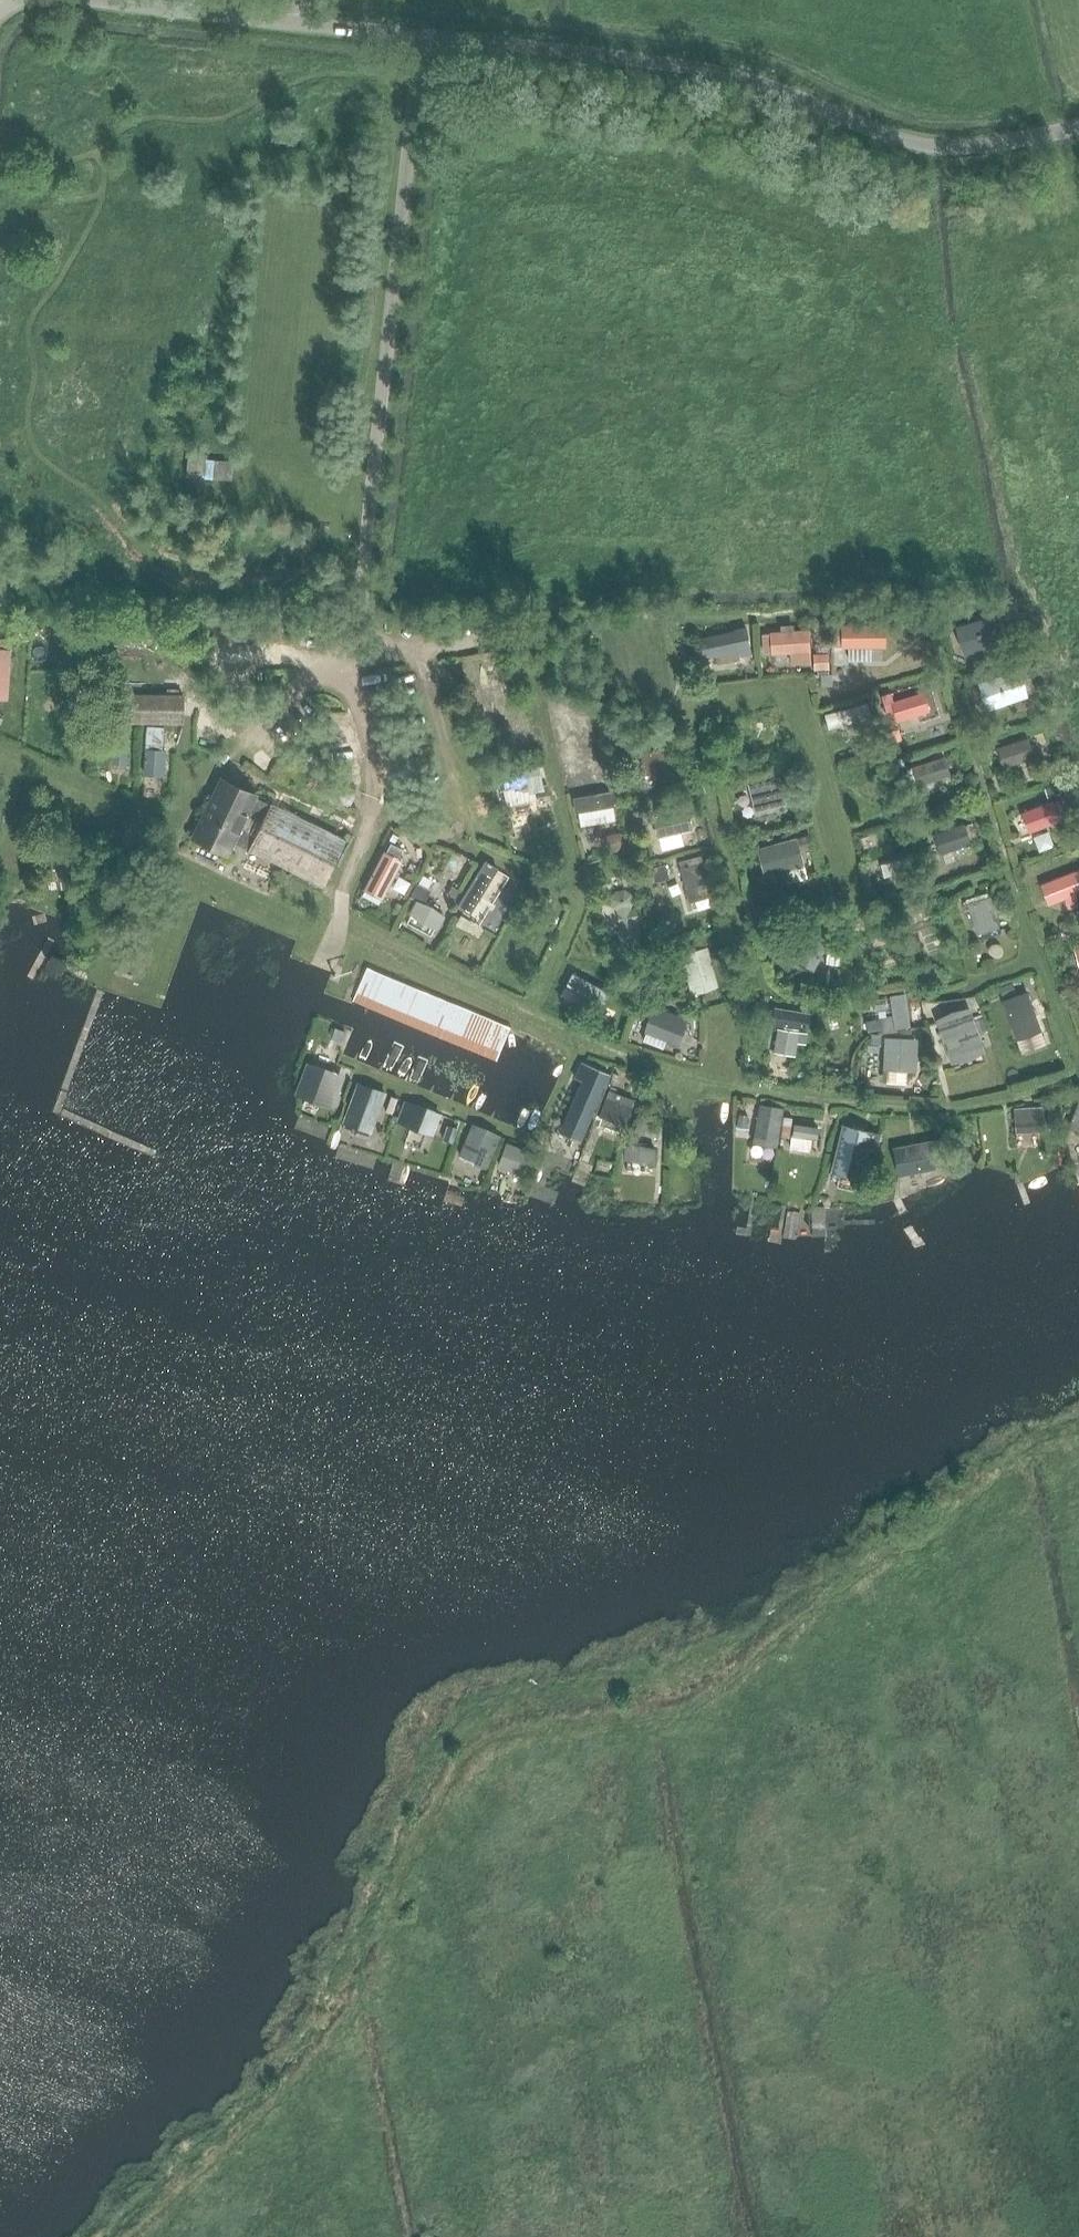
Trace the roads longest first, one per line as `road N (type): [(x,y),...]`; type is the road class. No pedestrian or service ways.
road 1 (unclassified): [(1078,126),(972,144),(898,139),(722,71),(70,0)]

